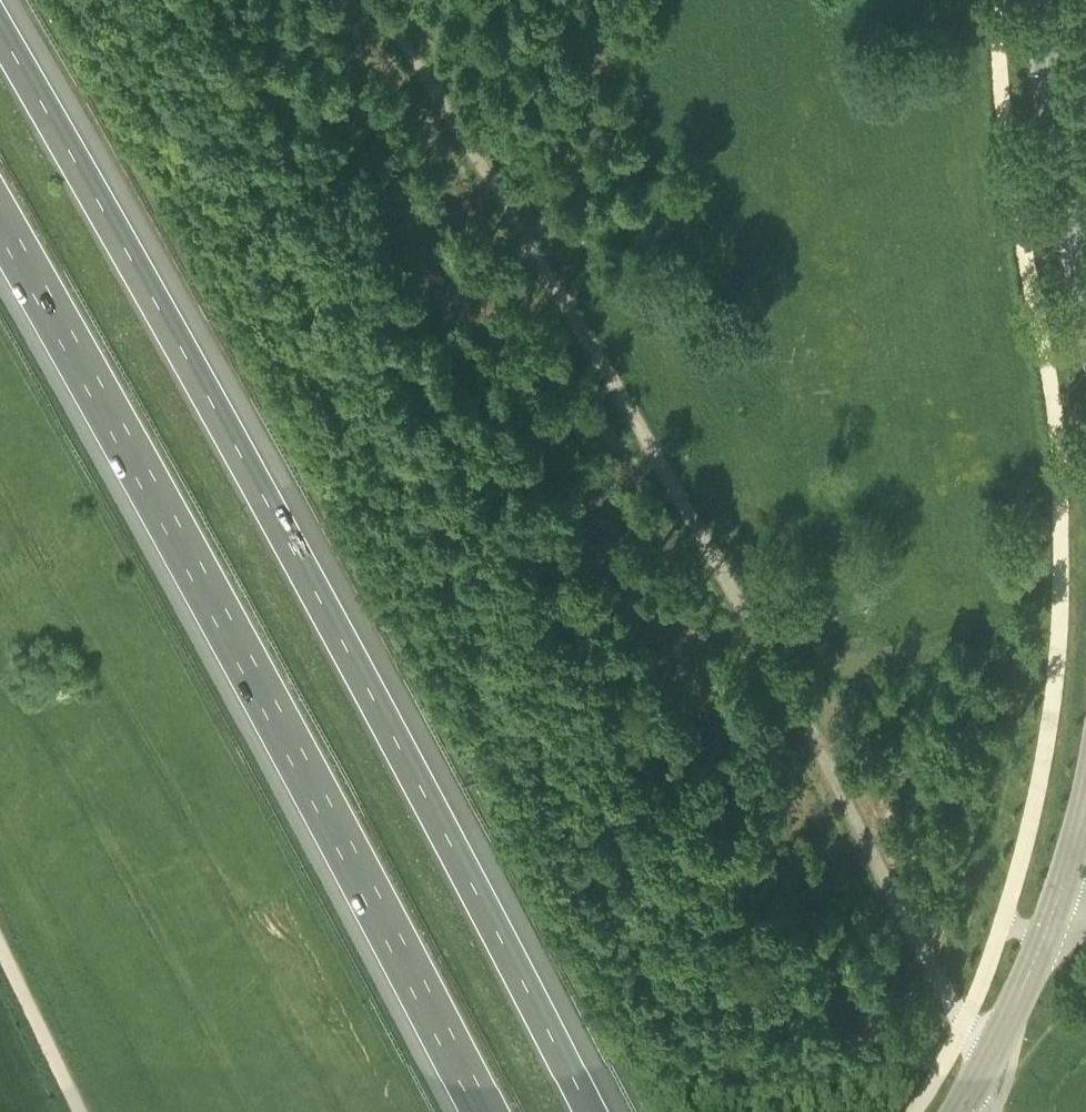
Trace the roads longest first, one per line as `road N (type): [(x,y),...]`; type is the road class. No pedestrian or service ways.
road 1 (track): [(354,0),(623,397),(964,1028),(995,1044)]
road 2 (motorway): [(592,1111),(415,764),(0,35)]
road 3 (motorway): [(0,232),(382,923),(477,1111)]
road 4 (tertiary): [(1085,291),(1050,103),(1045,0)]
road 5 (tertiary): [(957,1111),(1048,924)]
road 6 (track): [(0,946),(83,1111)]
road 7 (tertiary): [(1048,924),(1085,806)]

